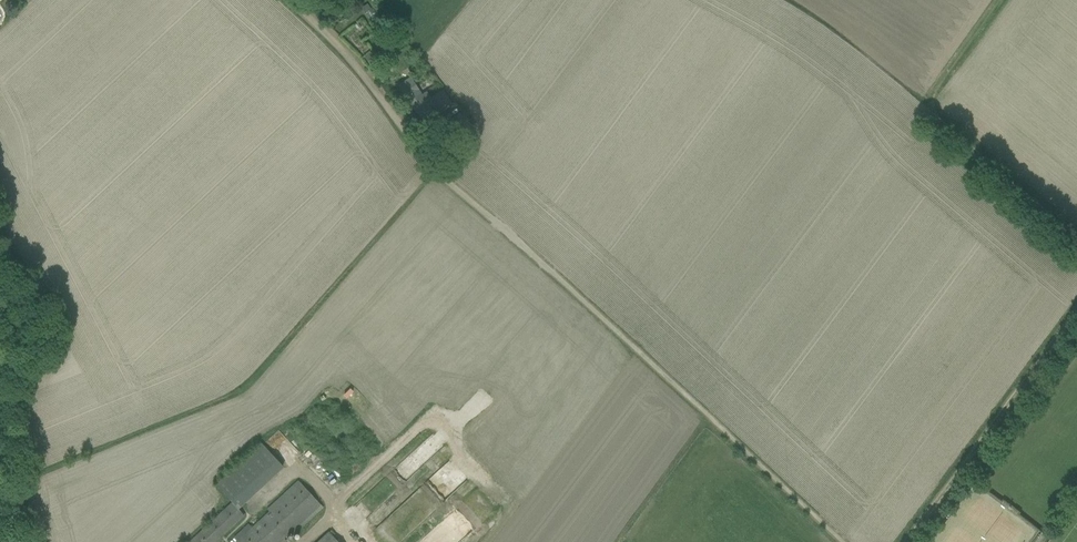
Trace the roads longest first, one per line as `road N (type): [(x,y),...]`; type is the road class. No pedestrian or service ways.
road 1 (track): [(842,541),(453,188),(357,67),(288,0)]
road 2 (track): [(999,0),(931,101),(935,127),(1076,244)]
road 3 (track): [(1076,310),(907,541)]
road 4 (unclassified): [(24,541),(0,396)]

